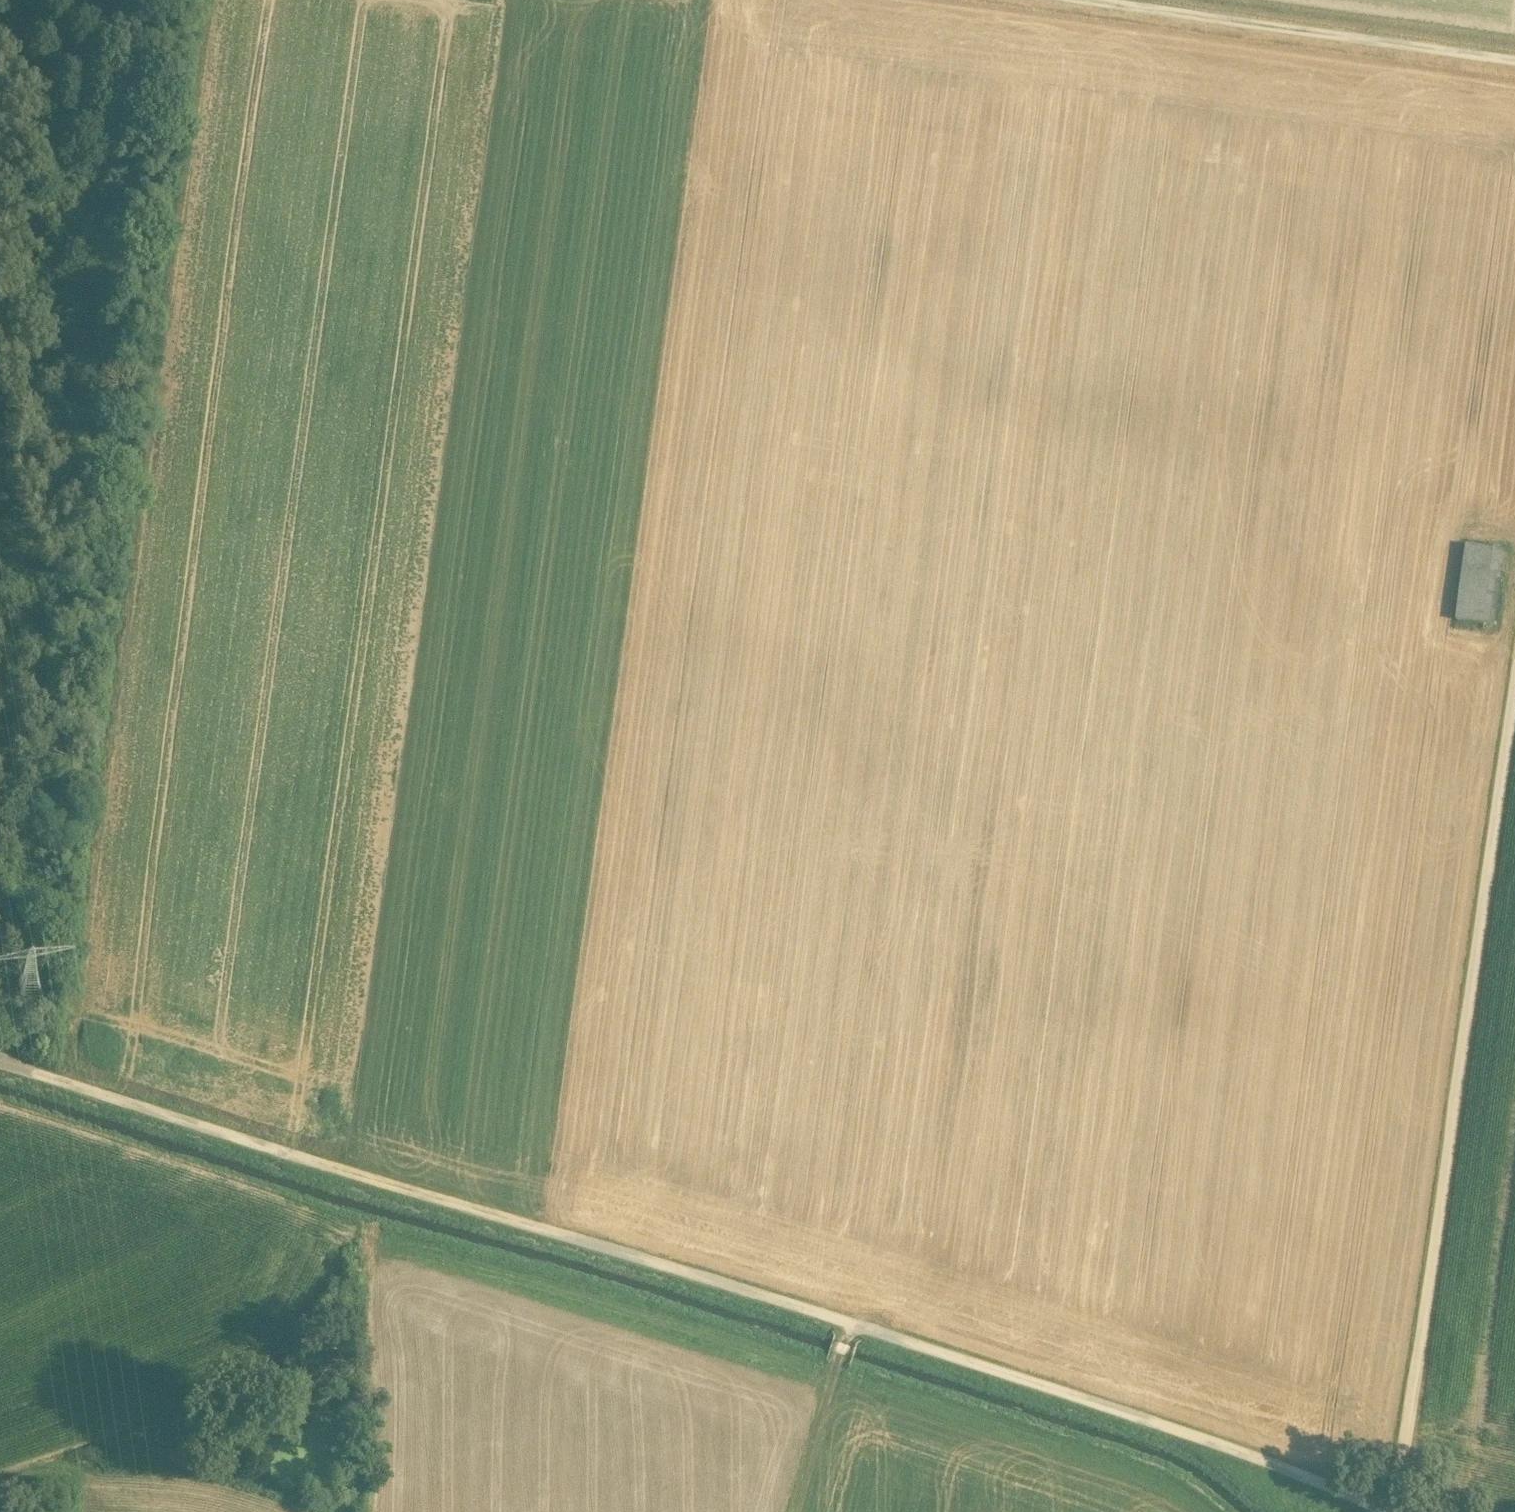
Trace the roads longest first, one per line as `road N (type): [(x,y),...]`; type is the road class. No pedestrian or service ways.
road 1 (track): [(0,1062),(852,1324),(1398,1510)]
road 2 (track): [(1398,1510),(1514,682)]
road 3 (track): [(1514,62),(1077,0)]
road 4 (track): [(802,1511),(852,1324)]
road 5 (track): [(0,1494),(136,1435)]

